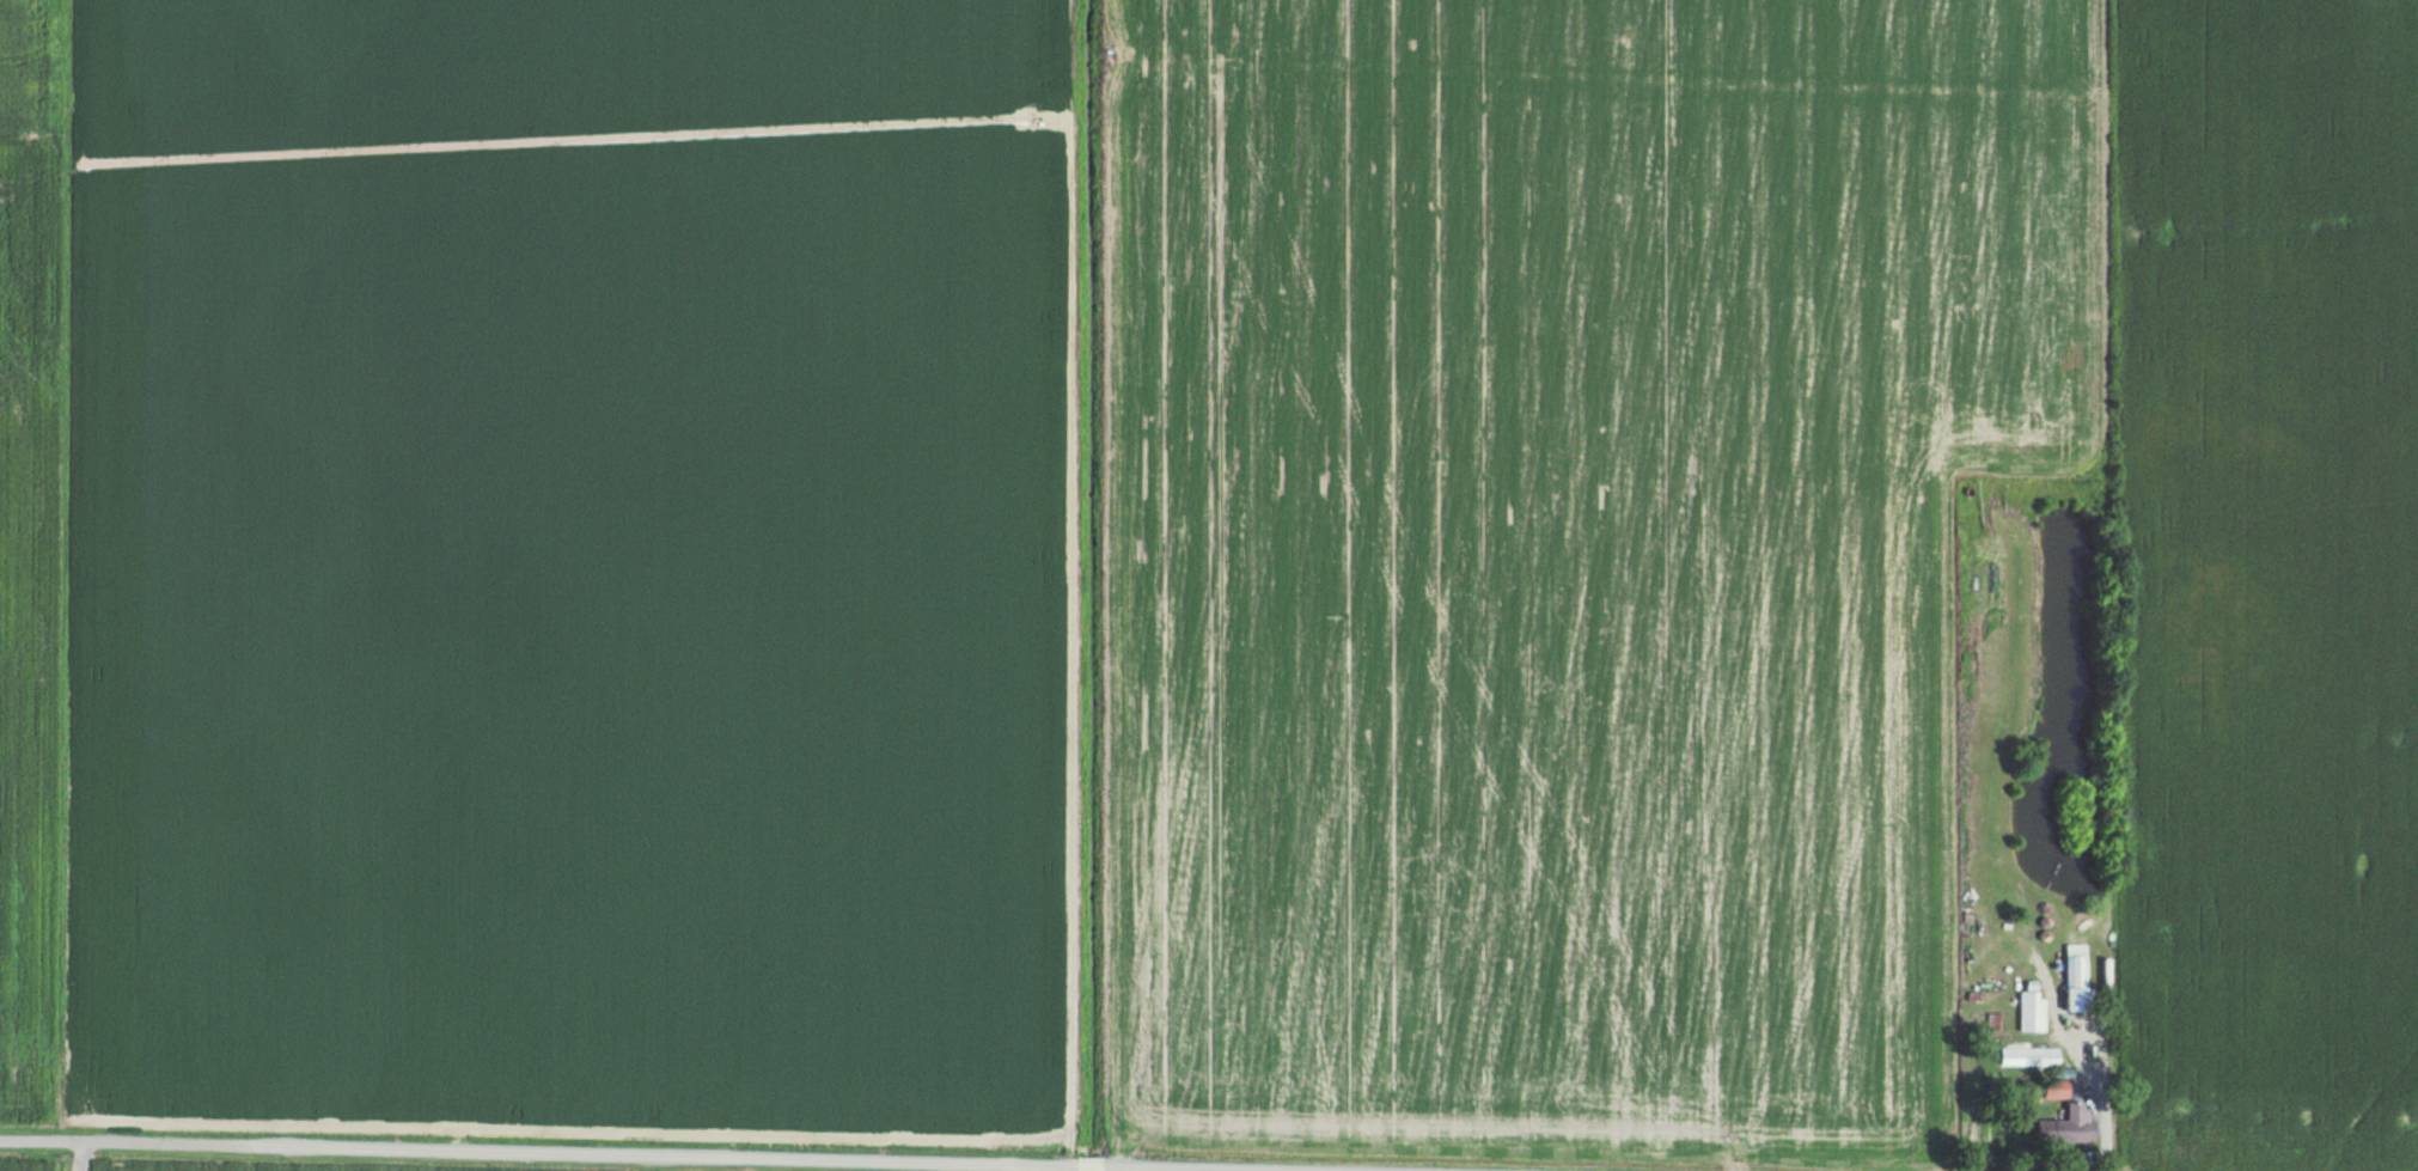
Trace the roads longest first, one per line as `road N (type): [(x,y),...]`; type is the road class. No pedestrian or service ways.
road 1 (residential): [(1287,1170),(0,1141)]

